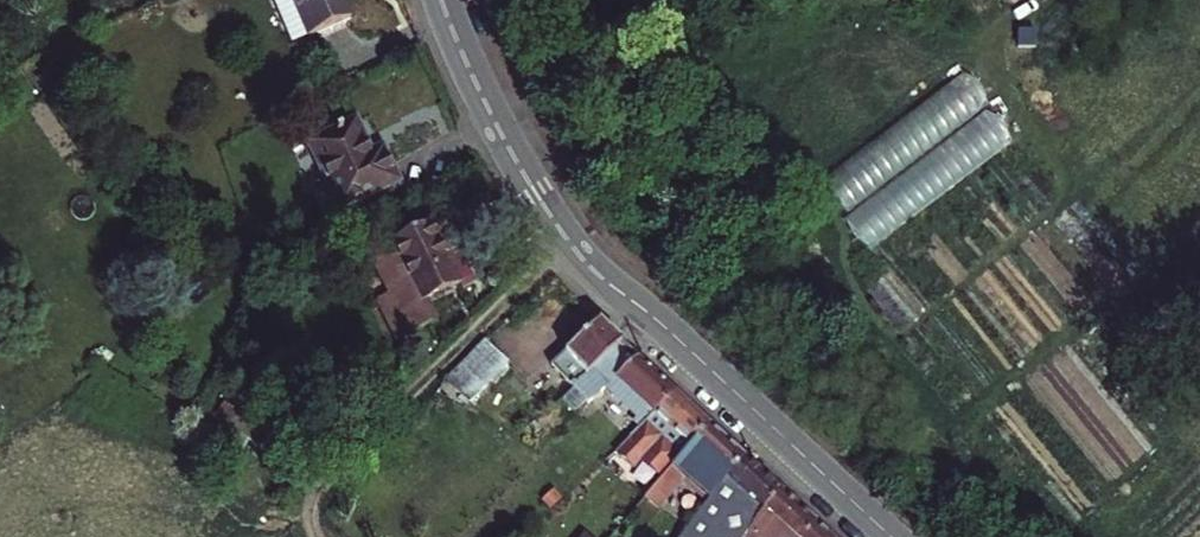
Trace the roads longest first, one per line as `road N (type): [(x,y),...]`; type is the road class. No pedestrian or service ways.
road 1 (tertiary): [(443,0),(516,156),(574,250),(890,536)]

